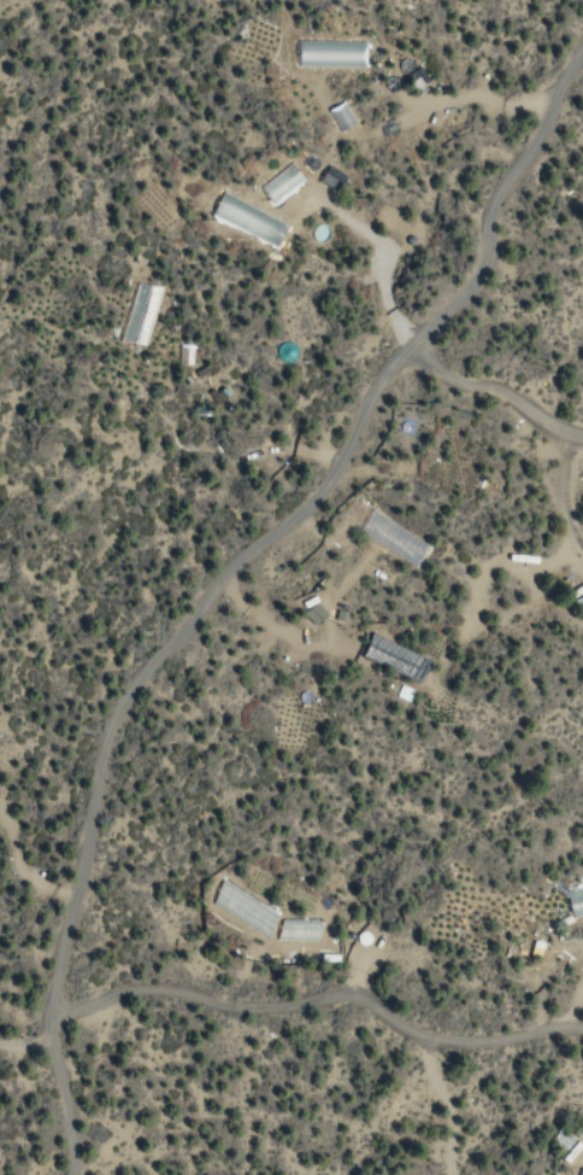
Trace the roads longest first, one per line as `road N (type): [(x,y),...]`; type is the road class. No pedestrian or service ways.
road 1 (track): [(582,43),(525,157),(487,206),(484,252),(472,282),(383,373),(322,487),(234,566),(104,732),(46,1018),(46,1047),(65,1103),(63,1174)]
road 2 (residential): [(46,1018),(125,994),(231,1009),(338,990),(410,1034),(442,1040),(582,1033)]
road 3 (residential): [(542,432),(510,458),(457,480),(373,487),(330,473)]
road 4 (residential): [(410,347),(448,382),(500,394),(542,432),(582,437)]

